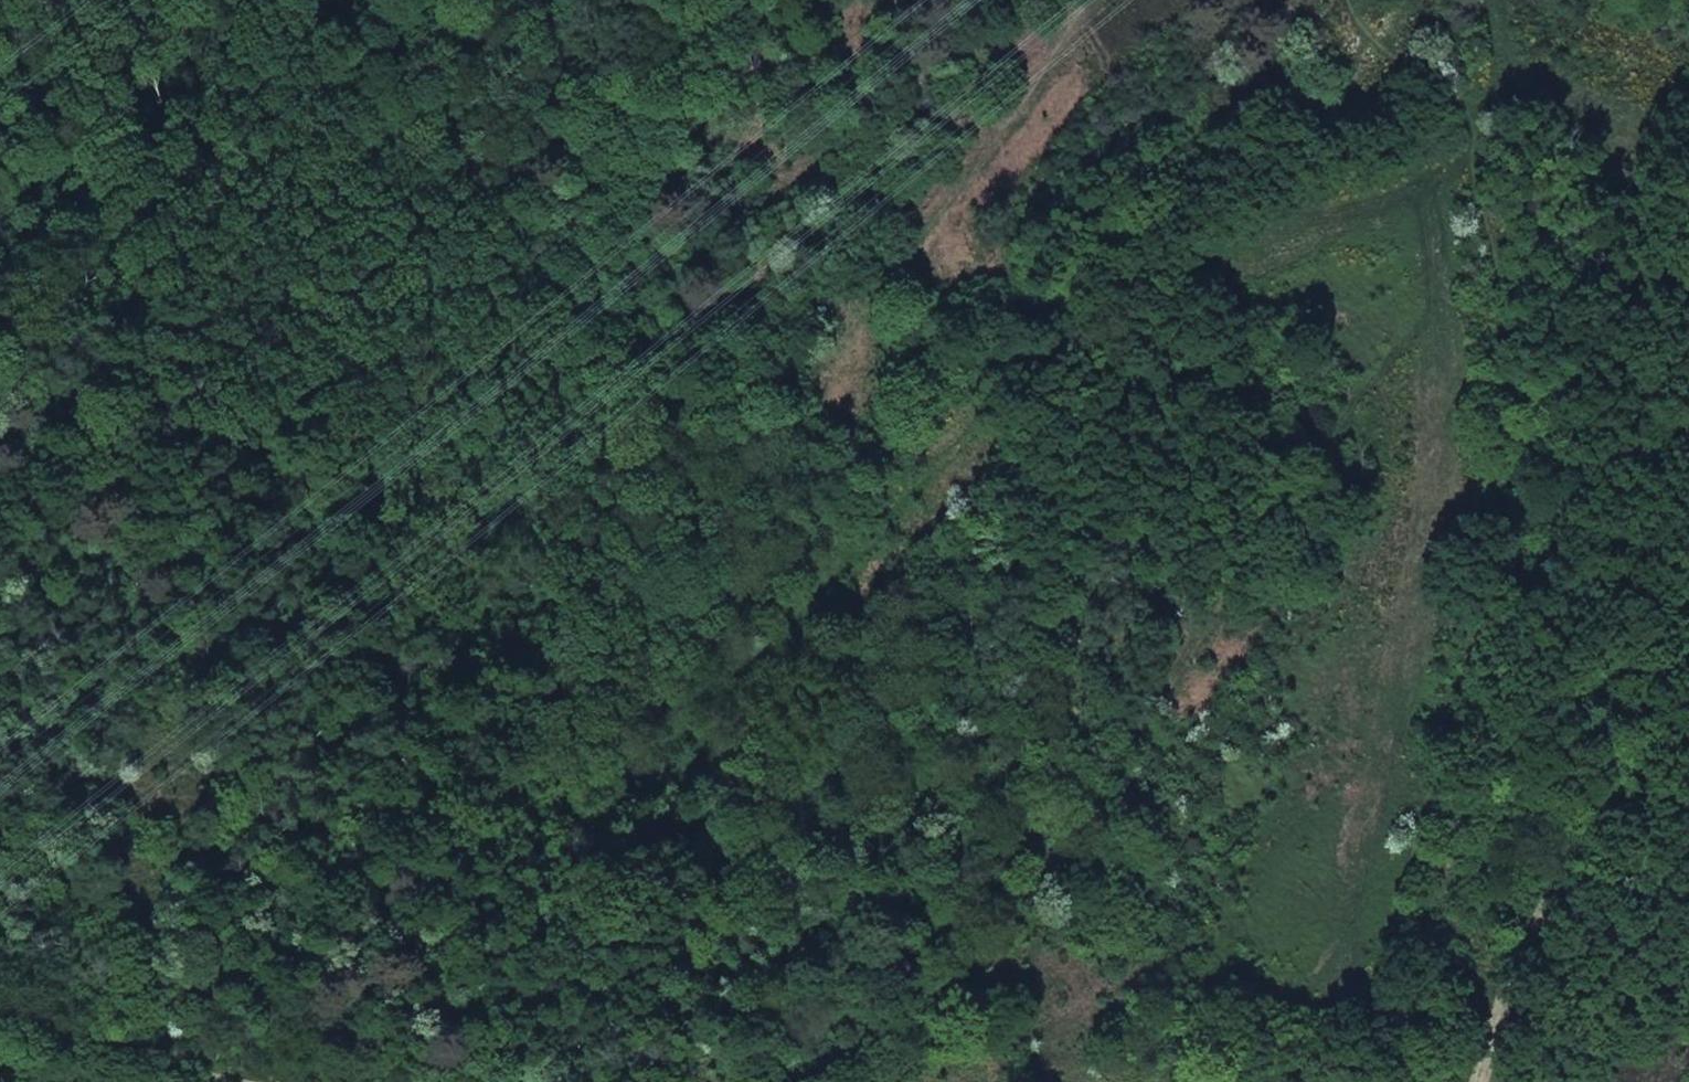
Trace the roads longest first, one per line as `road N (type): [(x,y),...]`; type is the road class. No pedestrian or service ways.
road 1 (track): [(1481,1081),(1498,1015),(1629,782),(1688,747)]
road 2 (track): [(257,1081),(0,1026)]

